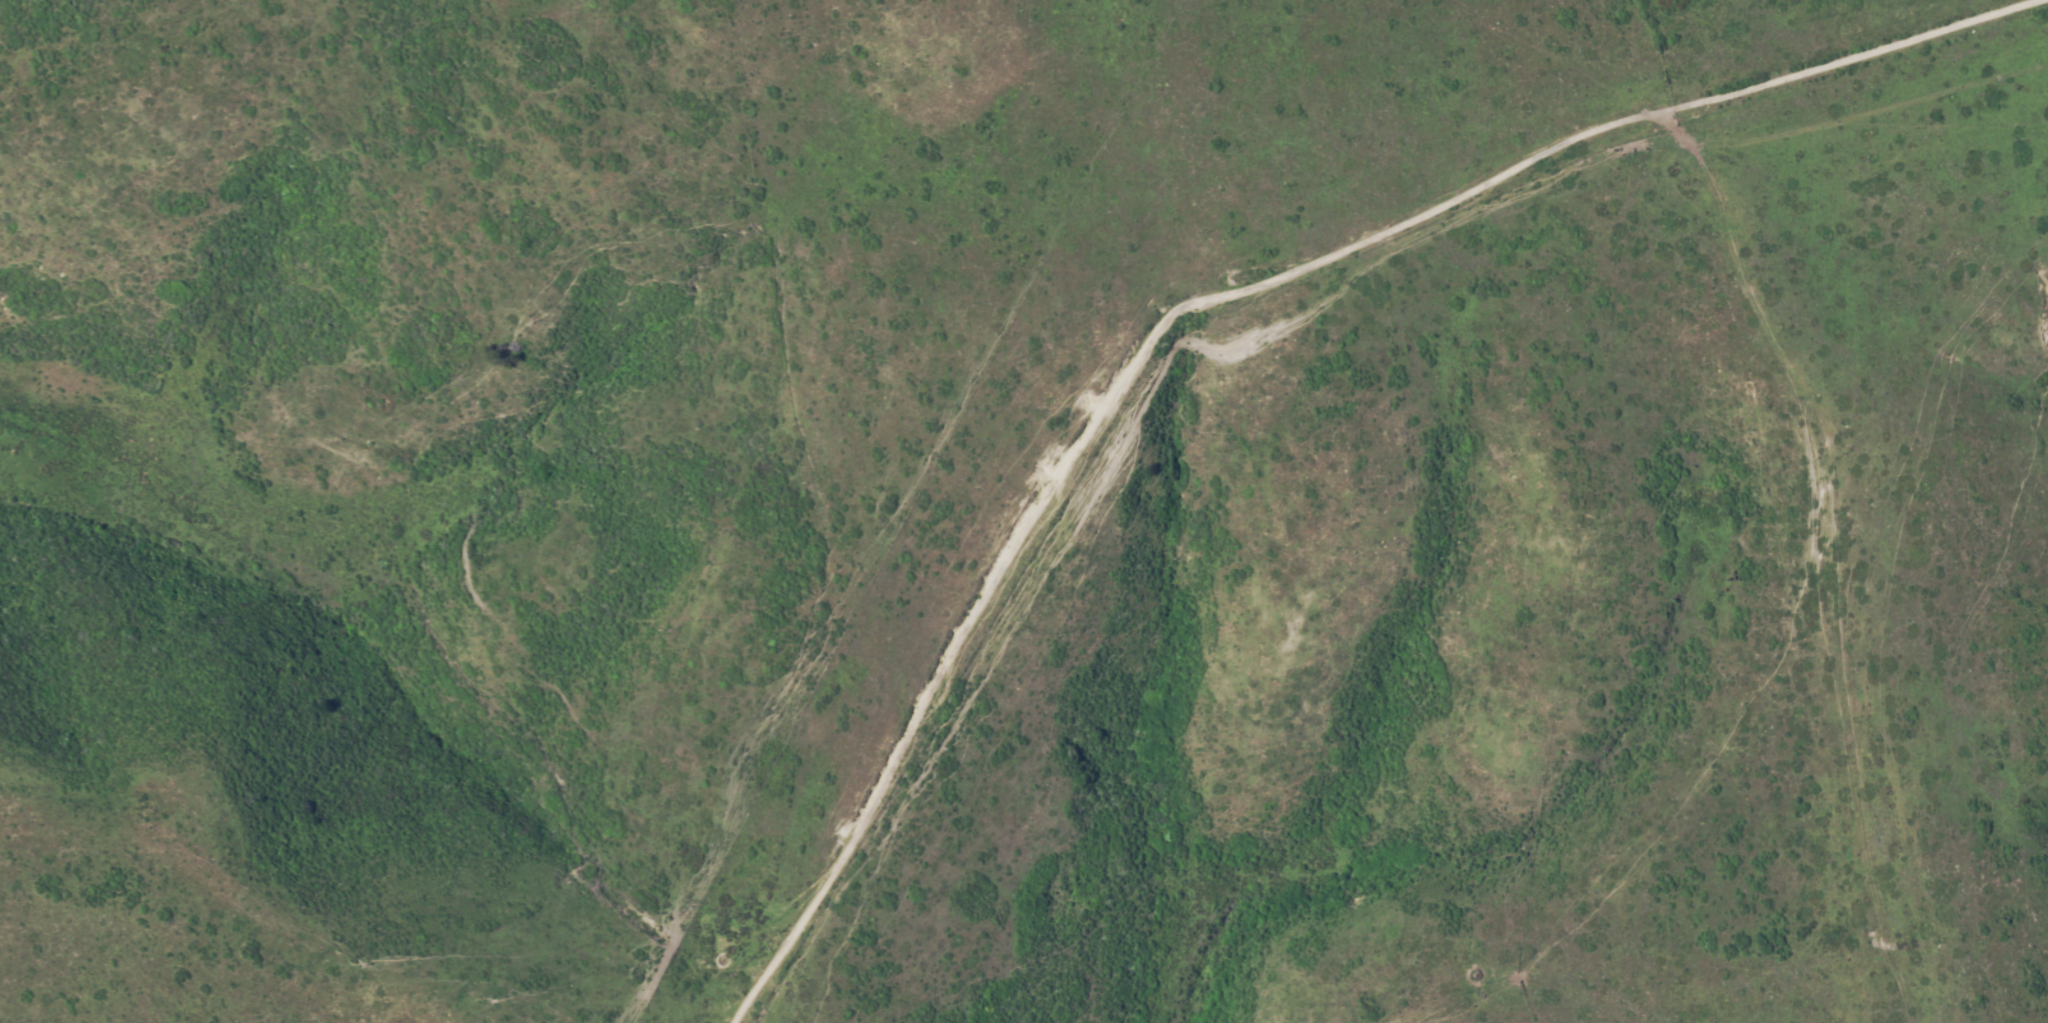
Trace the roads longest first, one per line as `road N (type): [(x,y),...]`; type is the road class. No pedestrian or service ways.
road 1 (track): [(743,1022),(1162,329),(1196,305),(1285,283),(1607,131),(2047,1)]

